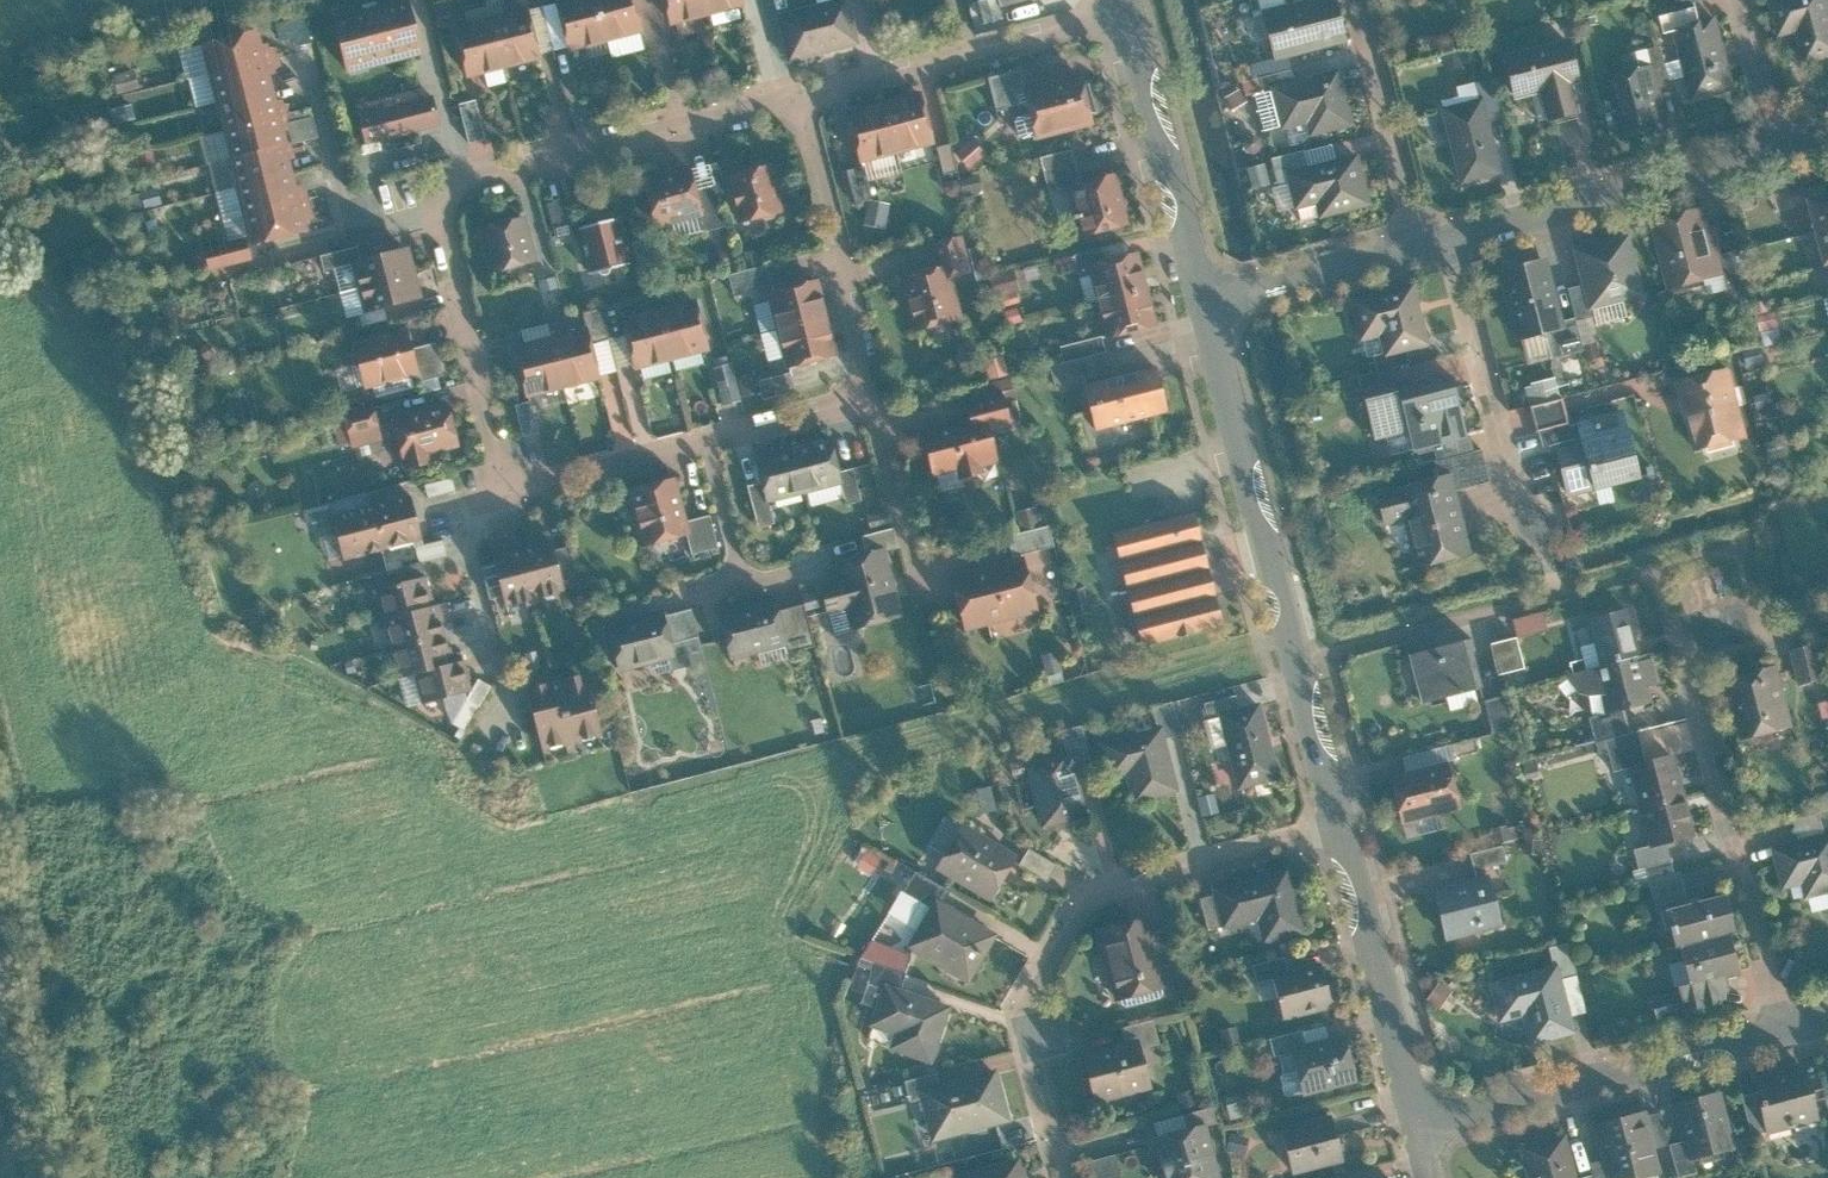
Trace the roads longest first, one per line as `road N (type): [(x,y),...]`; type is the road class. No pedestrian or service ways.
road 1 (residential): [(804,99),(868,399),(507,491),(436,217),(469,177)]
road 2 (residential): [(1062,1177),(1017,1005),(1089,891),(1341,824)]
road 3 (residential): [(1204,300),(1341,824)]
road 4 (residential): [(1781,1027),(1687,652),(1827,615)]
road 5 (residential): [(1417,1122),(1781,1027)]
road 6 (residential): [(1779,152),(1446,239)]
road 7 (residential): [(469,177),(804,99)]
road 8 (residential): [(804,99),(1129,10)]
road 9 (residential): [(1341,824),(1417,1122)]
road 10 (residential): [(1129,10),(1204,300)]
road 11 (residential): [(1446,239),(1528,527)]
road 12 (residential): [(1419,247),(1356,0)]
road 13 (residential): [(1419,247),(1204,300)]
road 14 (residential): [(1779,152),(1742,0)]

